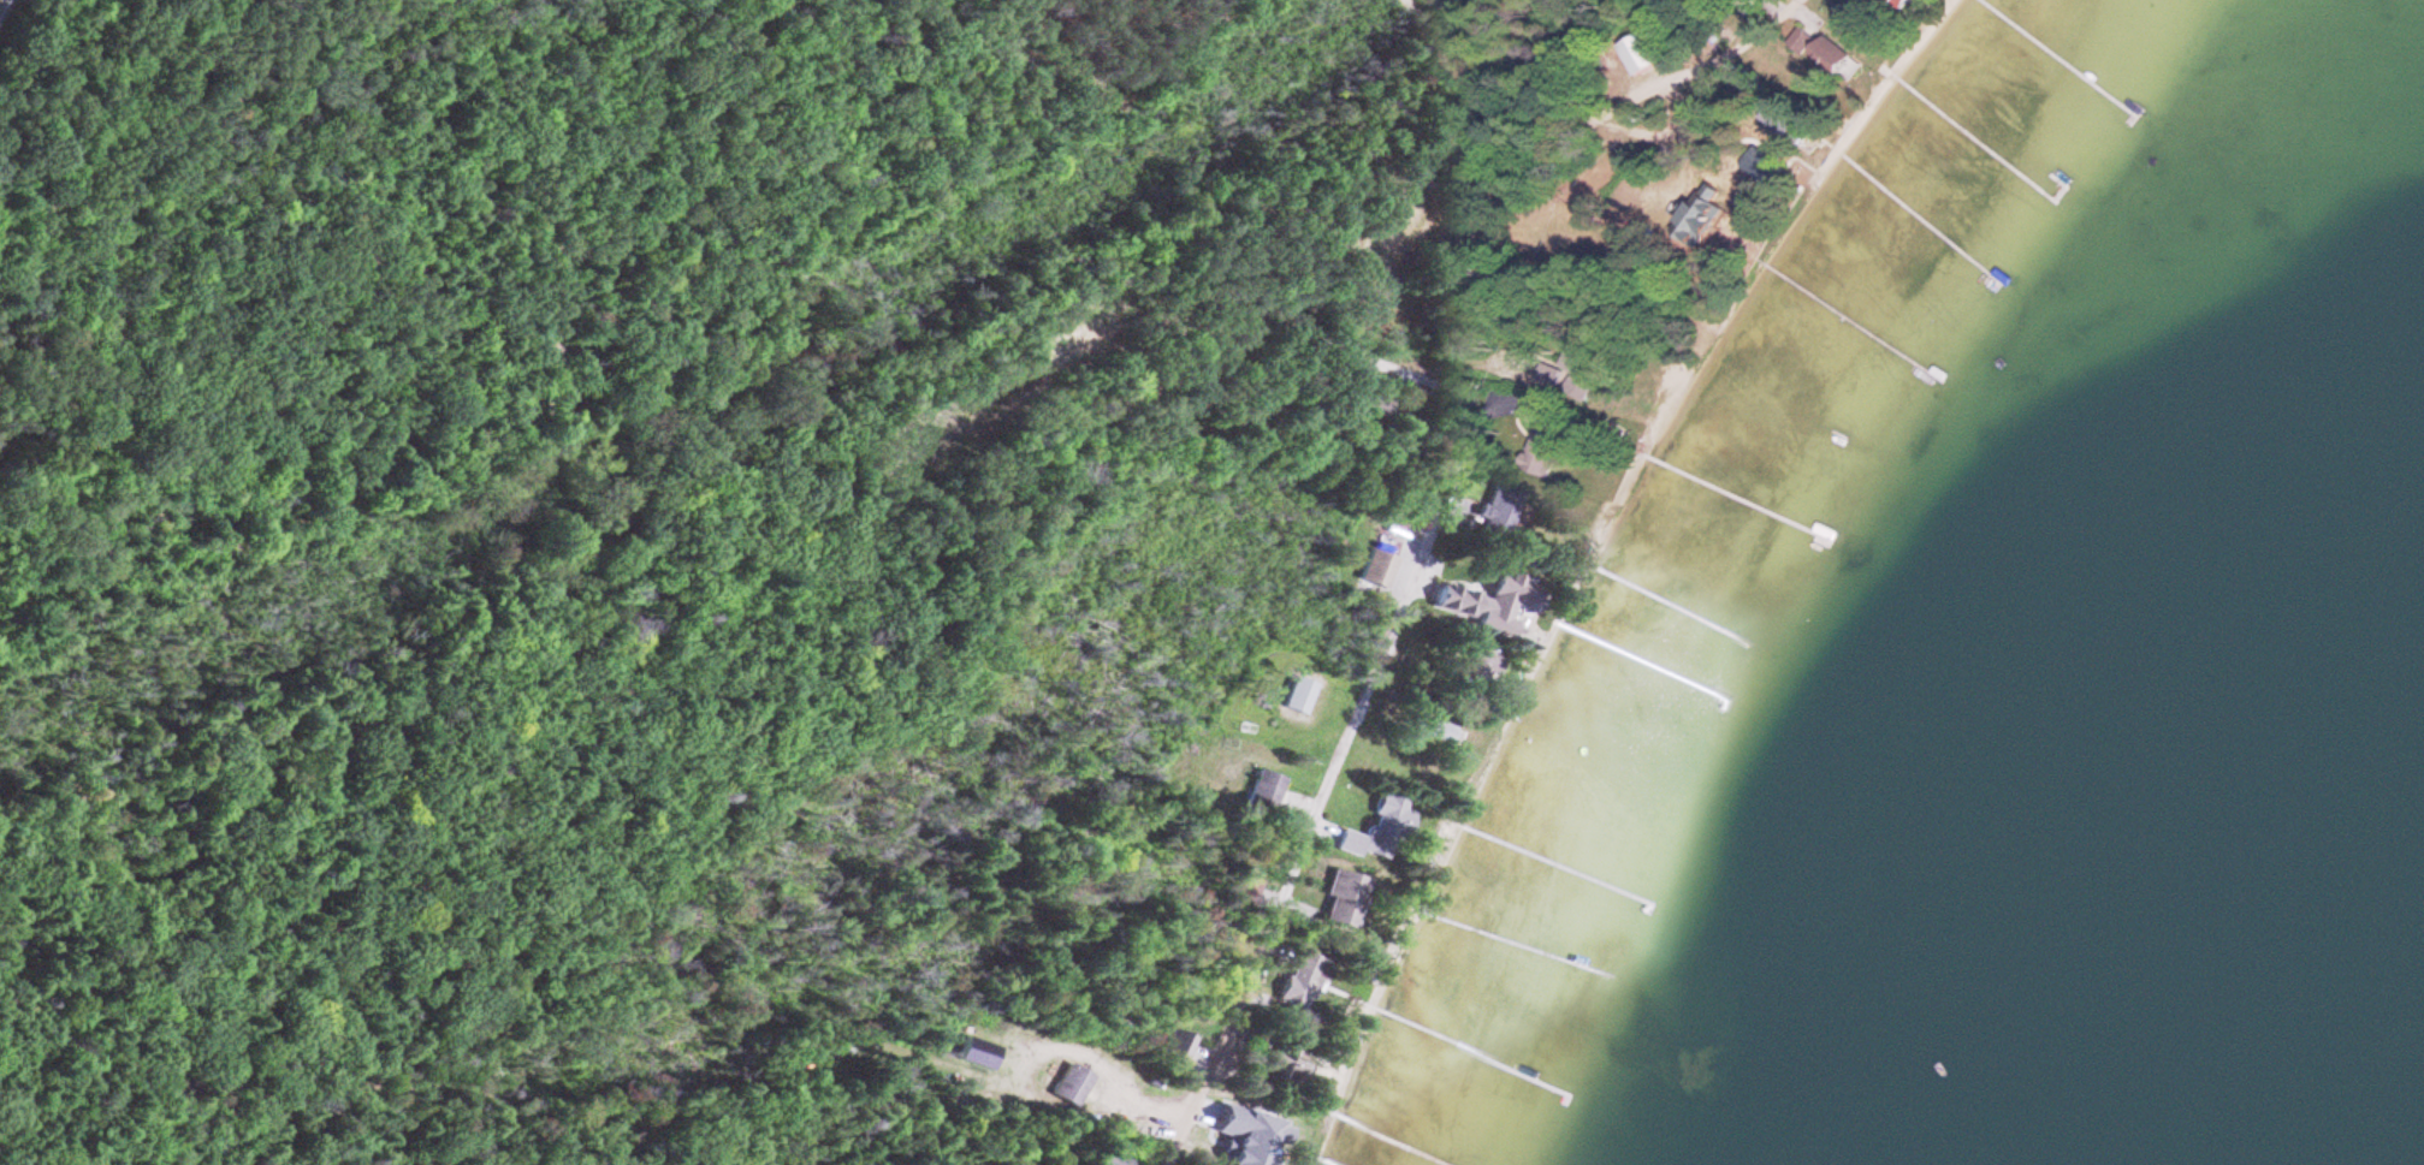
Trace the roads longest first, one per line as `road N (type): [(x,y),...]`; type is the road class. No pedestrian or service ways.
road 1 (residential): [(1420,376),(1300,335),(1260,335),(1175,385),(1107,404),(986,501),(873,505),(829,517),(385,707),(325,743),(271,882),(0,1064)]
road 2 (residential): [(1420,376),(1454,420),(1462,451),(1454,480),(1418,536),(1274,919)]
road 3 (residential): [(1771,13),(1665,88),(1613,109),(1547,119),(1493,108),(1447,84),(1408,0)]
road 4 (residential): [(1274,919),(1166,1164)]

